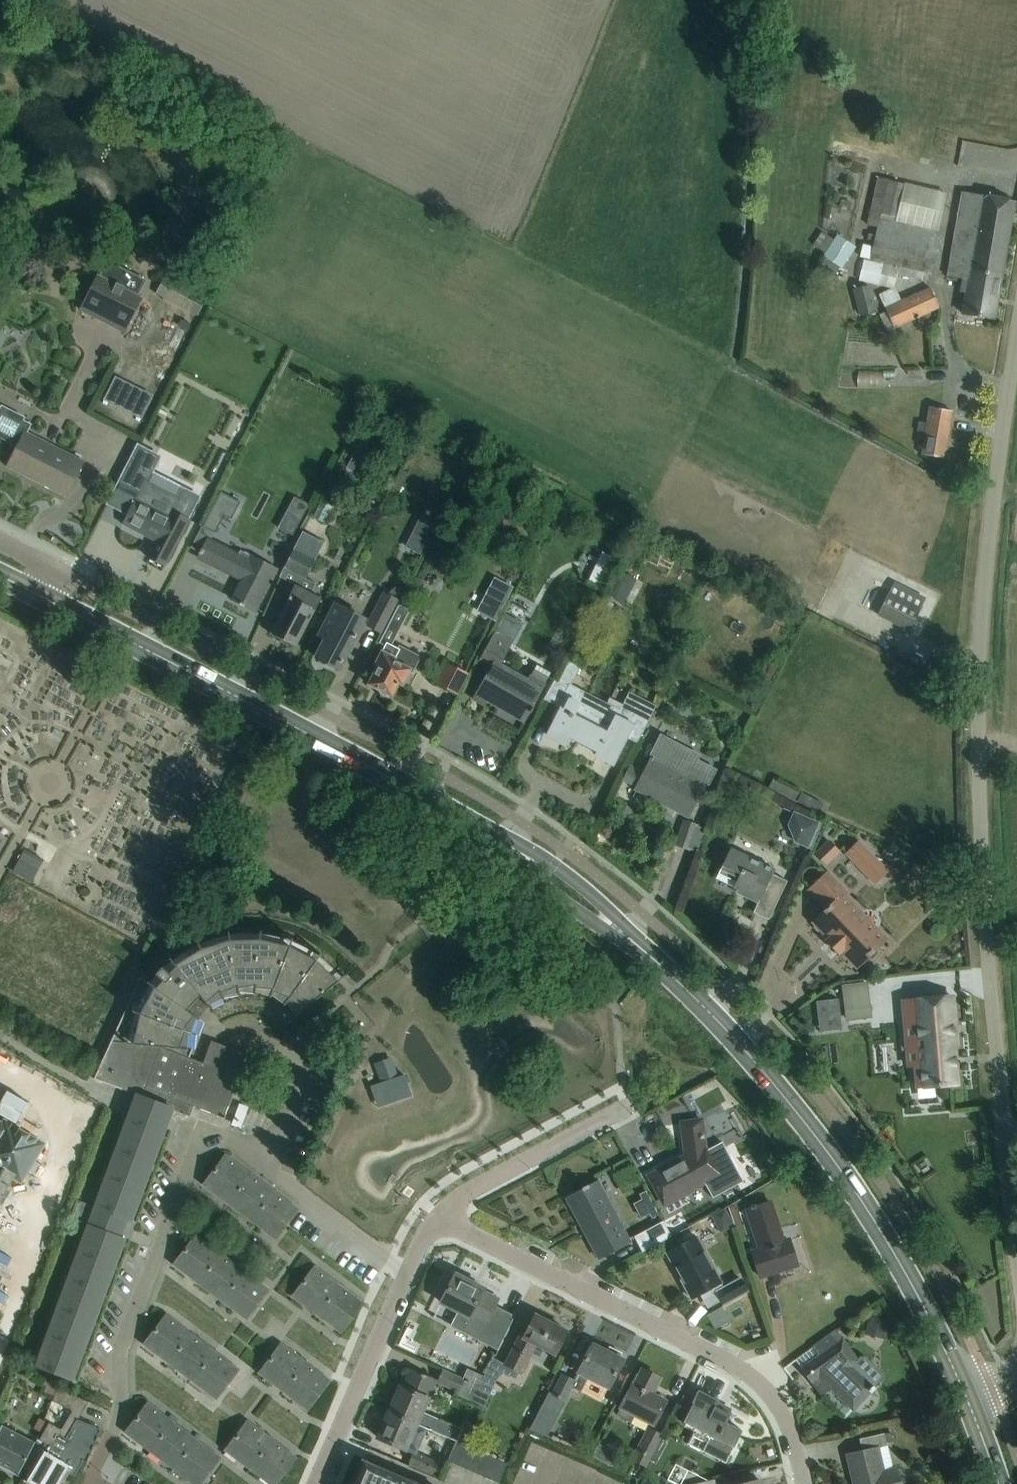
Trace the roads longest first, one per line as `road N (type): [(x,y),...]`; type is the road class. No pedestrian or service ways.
road 1 (secondary): [(980,1434),(905,1272),(809,1128),(652,958),(514,850),(426,797),(40,593)]
road 2 (unclassified): [(1016,1240),(986,948),(978,739),(982,603),(1016,323)]
road 3 (residential): [(439,1218),(736,1370),(779,1415),(797,1483)]
road 4 (residential): [(86,1483),(121,1415),(124,1340),(206,1135),(260,1162)]
road 5 (residential): [(315,1483),(407,1270)]
road 6 (residential): [(260,1162),(281,1138),(309,1066),(215,1031)]
road 7 (residential): [(439,1218),(621,1116)]
road 8 (residential): [(260,1162),(407,1270)]

